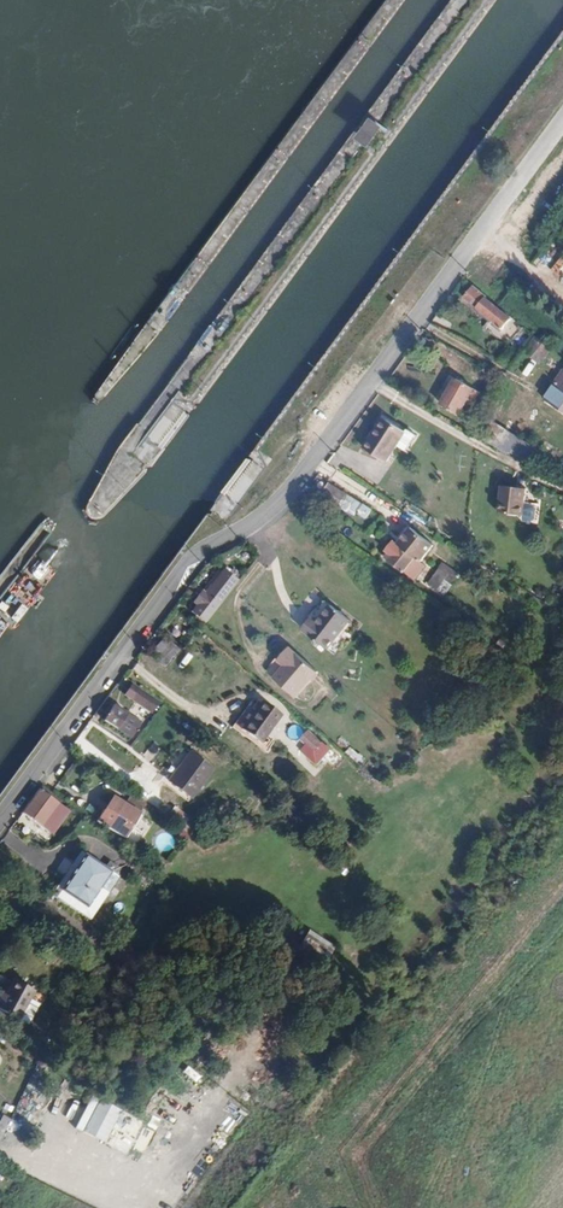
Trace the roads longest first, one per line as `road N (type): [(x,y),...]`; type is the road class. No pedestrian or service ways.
road 1 (residential): [(0,817),(191,562),(255,522),(310,469),(562,113)]

